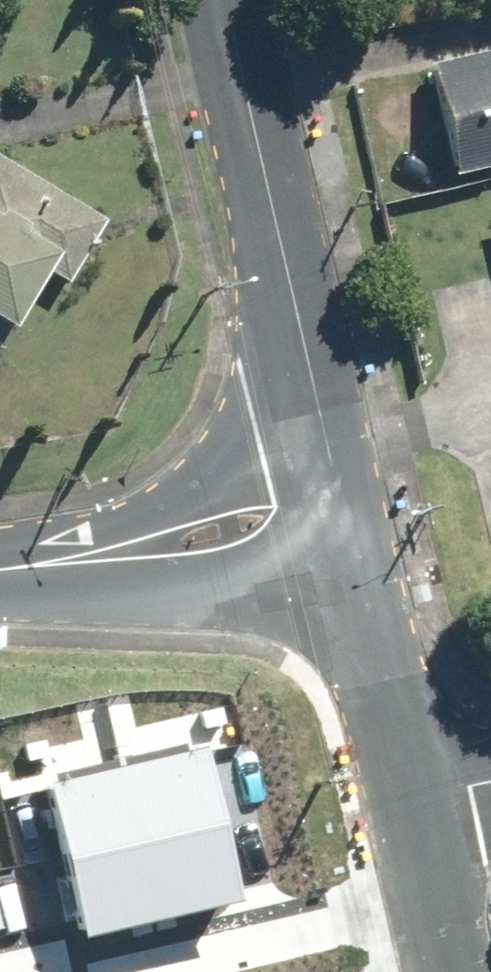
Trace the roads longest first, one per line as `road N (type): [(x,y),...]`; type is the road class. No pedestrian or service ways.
road 1 (tertiary): [(220,0),(318,419)]
road 2 (tertiary): [(369,593),(0,577)]
road 3 (tertiary): [(0,561),(169,501),(318,419)]
road 4 (residential): [(369,593),(407,802)]
road 5 (tertiary): [(318,419),(369,593)]
road 6 (residential): [(407,802),(447,971)]

